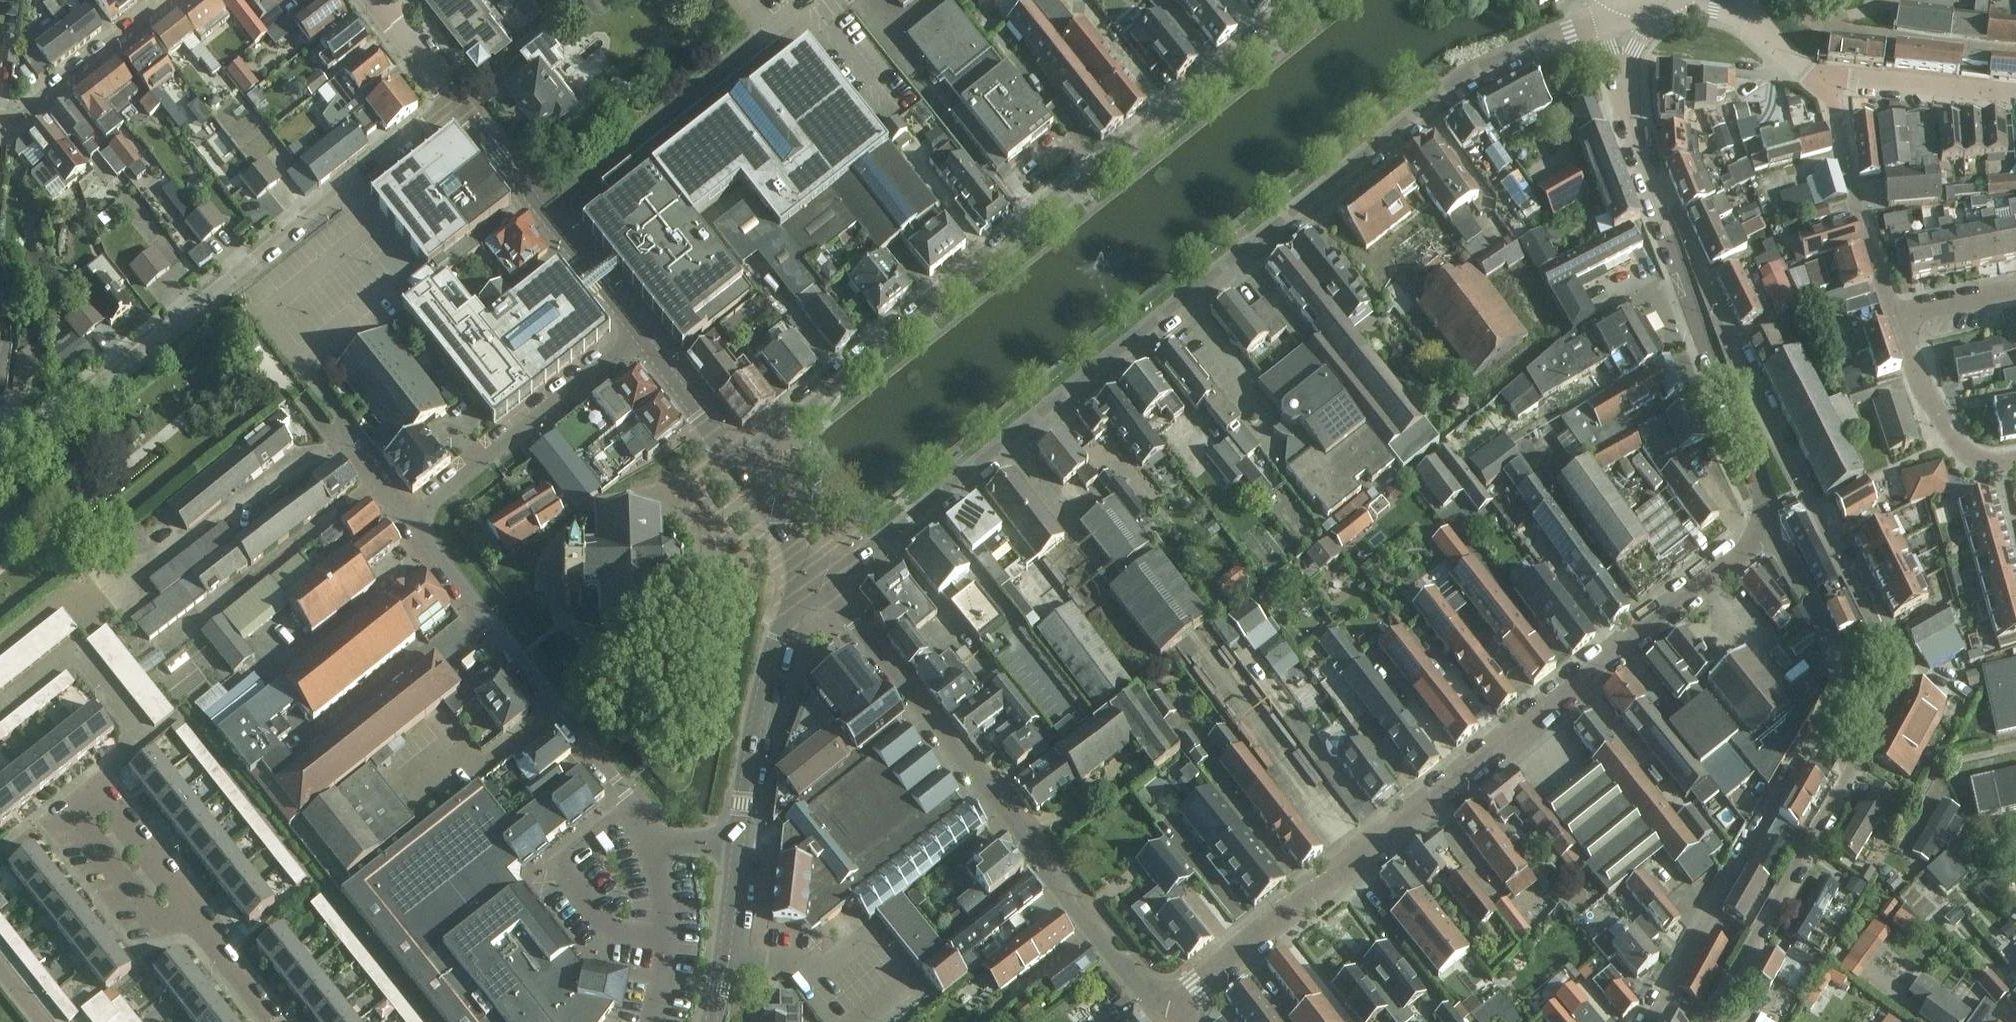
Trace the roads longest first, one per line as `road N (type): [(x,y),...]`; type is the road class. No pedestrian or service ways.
road 1 (tertiary): [(824,581),(1093,387),(1462,76),(1606,13)]
road 2 (residential): [(1715,1021),(1893,687),(1856,580),(1772,425),(1677,212),(1651,180)]
road 3 (tertiary): [(1178,1004),(1279,914),(1762,532)]
road 4 (tertiary): [(1309,0),(1084,175),(736,467)]
road 5 (residential): [(454,101),(29,443),(0,440)]
road 6 (residential): [(1762,532),(1834,647),(1841,689),(1649,1021)]
road 7 (unclassified): [(824,581),(1143,997),(1178,1004)]
road 8 (residential): [(737,847),(658,832),(409,519)]
road 9 (tertiary): [(1762,532),(1768,508),(1651,180)]
road 10 (residential): [(275,1021),(91,784)]
road 11 (residential): [(637,331),(409,519)]
road 12 (tertiary): [(637,331),(454,101)]
road 13 (tertiary): [(737,847),(776,639),(790,607),(824,581)]
road 14 (residential): [(1896,313),(1823,77)]
road 15 (residential): [(1788,0),(1810,22),(1847,32),(2015,48)]
road 16 (residential): [(2015,459),(1991,464),(1962,449),(1923,393),(1896,313)]
road 17 (residential): [(1823,77),(2015,94)]
road 18 (residential): [(34,111),(171,0)]
road 19 (tertiary): [(709,1021),(737,847)]
road 20 (tertiary): [(736,467),(637,331)]
road 21 (tertiary): [(824,581),(736,467)]
road 22 (residential): [(409,519),(346,446),(338,414)]
road 23 (residential): [(1896,313),(2015,290)]

